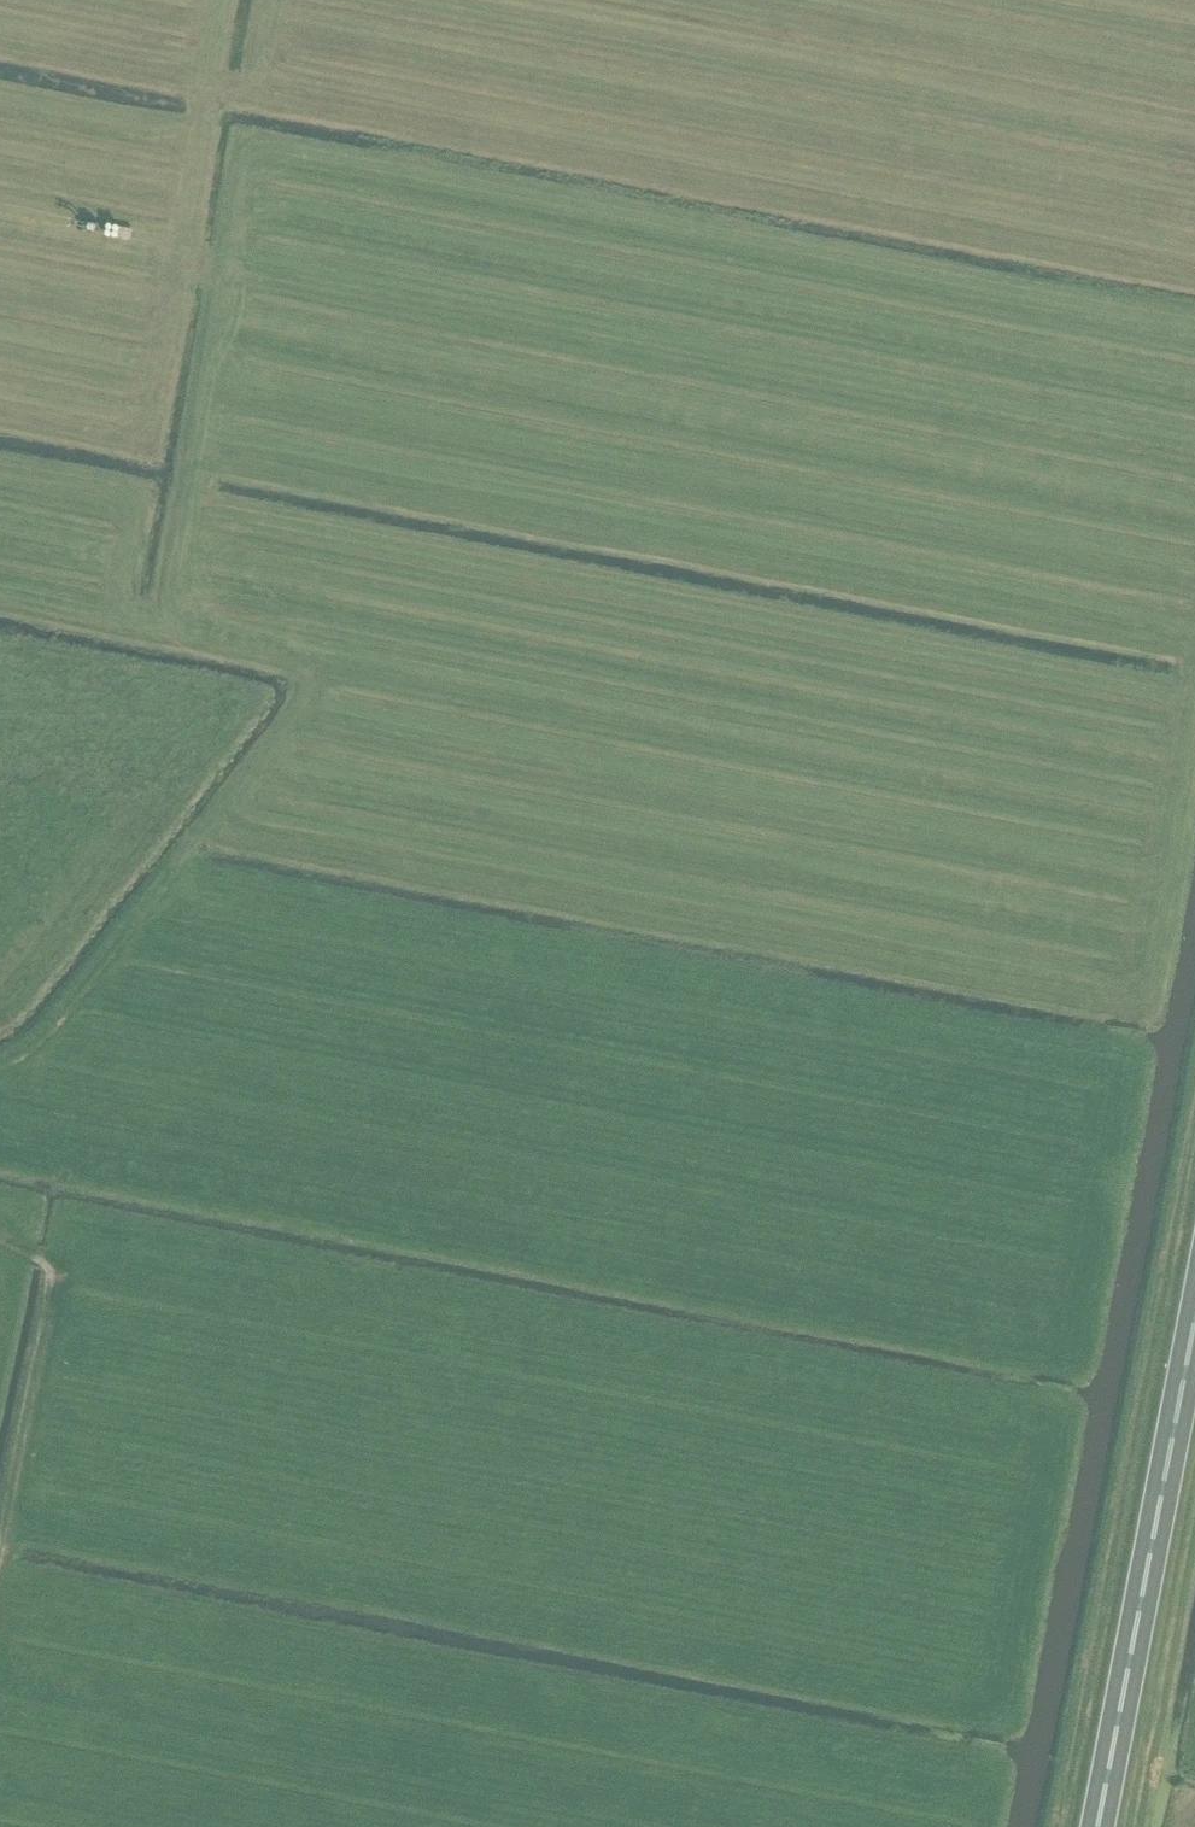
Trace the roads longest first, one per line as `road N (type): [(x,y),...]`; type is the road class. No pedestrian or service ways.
road 1 (trunk): [(1101,1826),(1194,1336)]

